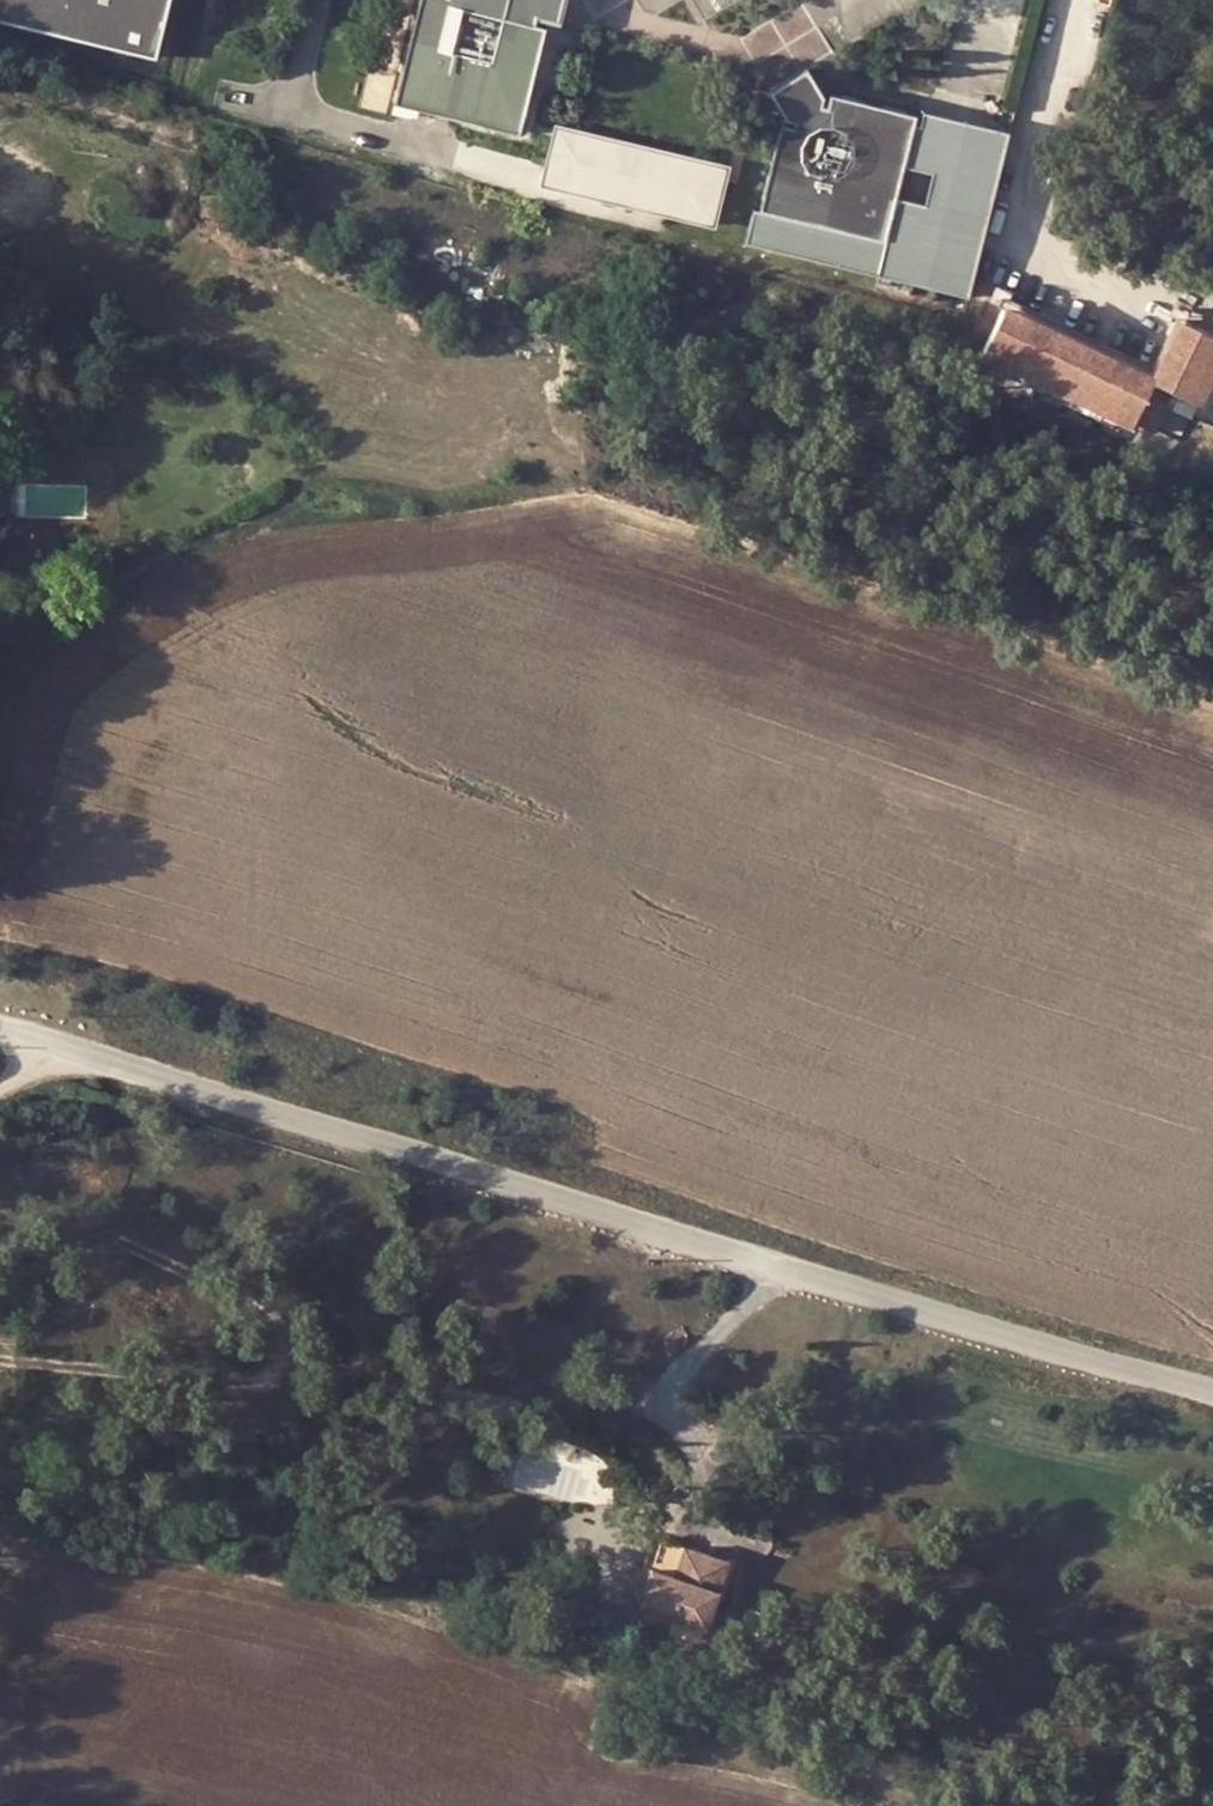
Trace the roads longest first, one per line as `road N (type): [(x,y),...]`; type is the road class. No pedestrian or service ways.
road 1 (unclassified): [(0,1028),(1212,1394)]
road 2 (track): [(0,1206),(82,1221),(273,1317),(286,1336),(287,1357),(264,1380),(233,1383),(0,1359)]
road 3 (track): [(676,1423),(567,1392),(287,1357)]

